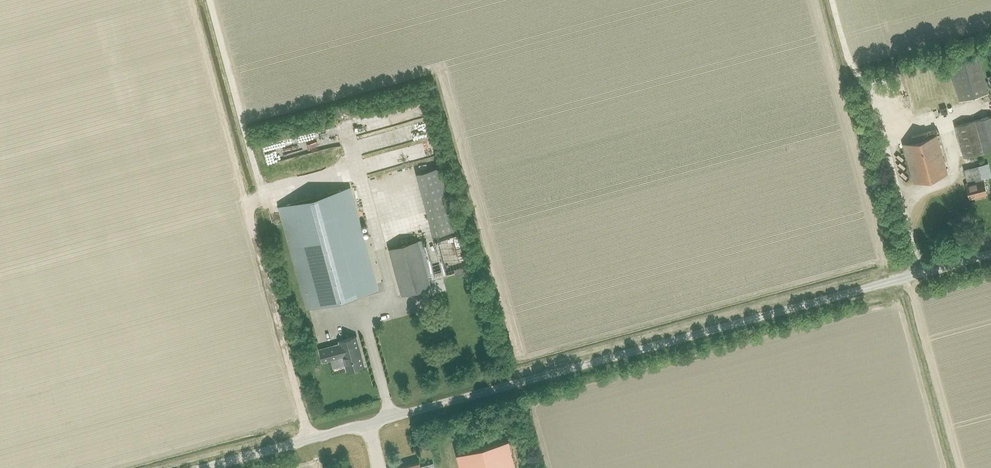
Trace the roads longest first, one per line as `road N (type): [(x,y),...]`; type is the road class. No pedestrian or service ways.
road 1 (unclassified): [(204,467),(990,254)]

